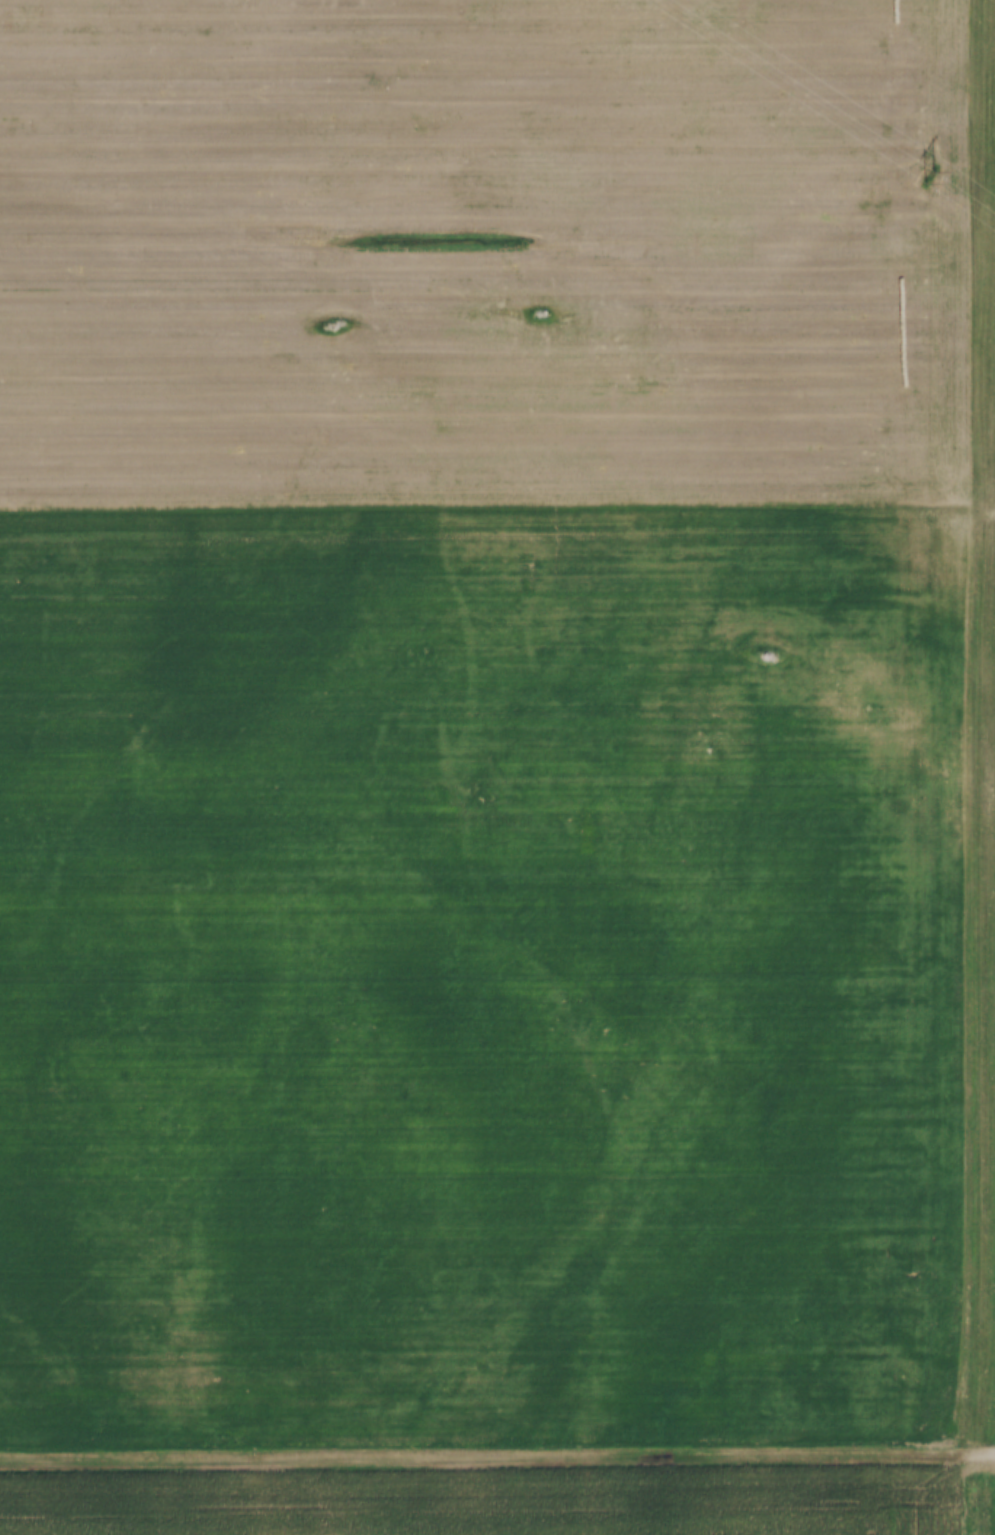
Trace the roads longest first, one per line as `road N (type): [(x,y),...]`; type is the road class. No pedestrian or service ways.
road 1 (track): [(994,1456),(0,1464)]

